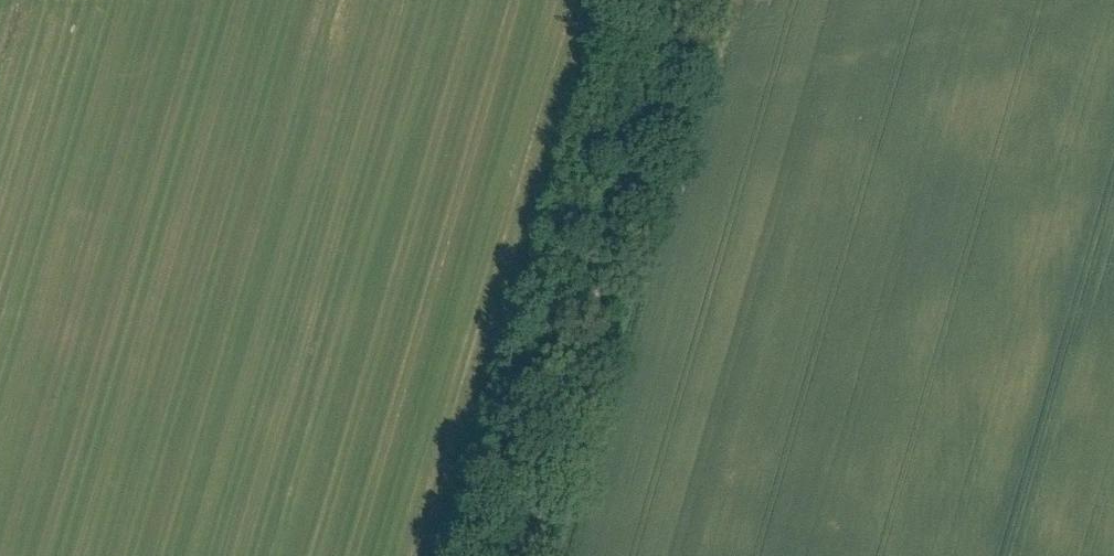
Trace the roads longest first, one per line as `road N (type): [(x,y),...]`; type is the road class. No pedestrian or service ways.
road 1 (track): [(525,555),(687,0)]

